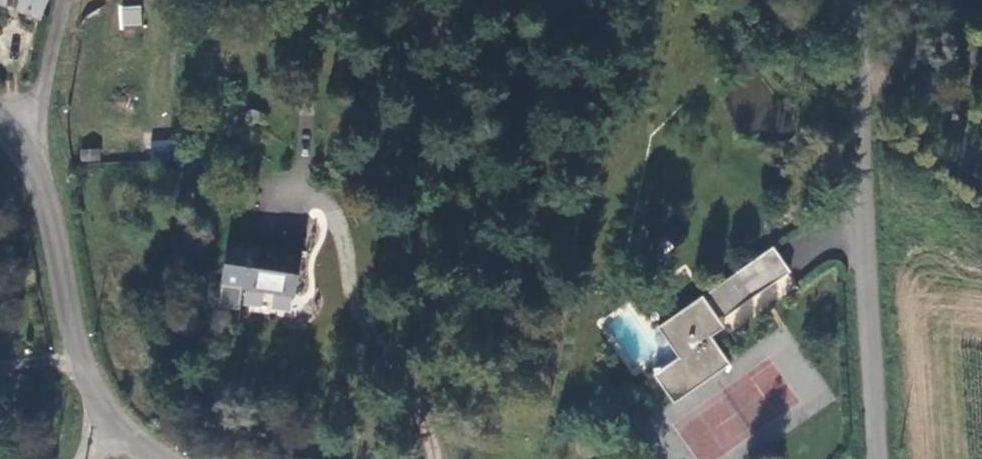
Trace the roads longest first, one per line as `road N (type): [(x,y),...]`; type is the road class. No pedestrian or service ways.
road 1 (tertiary): [(852,0),(880,458)]
road 2 (tertiary): [(164,458),(104,417),(79,356),(47,192),(0,124)]

